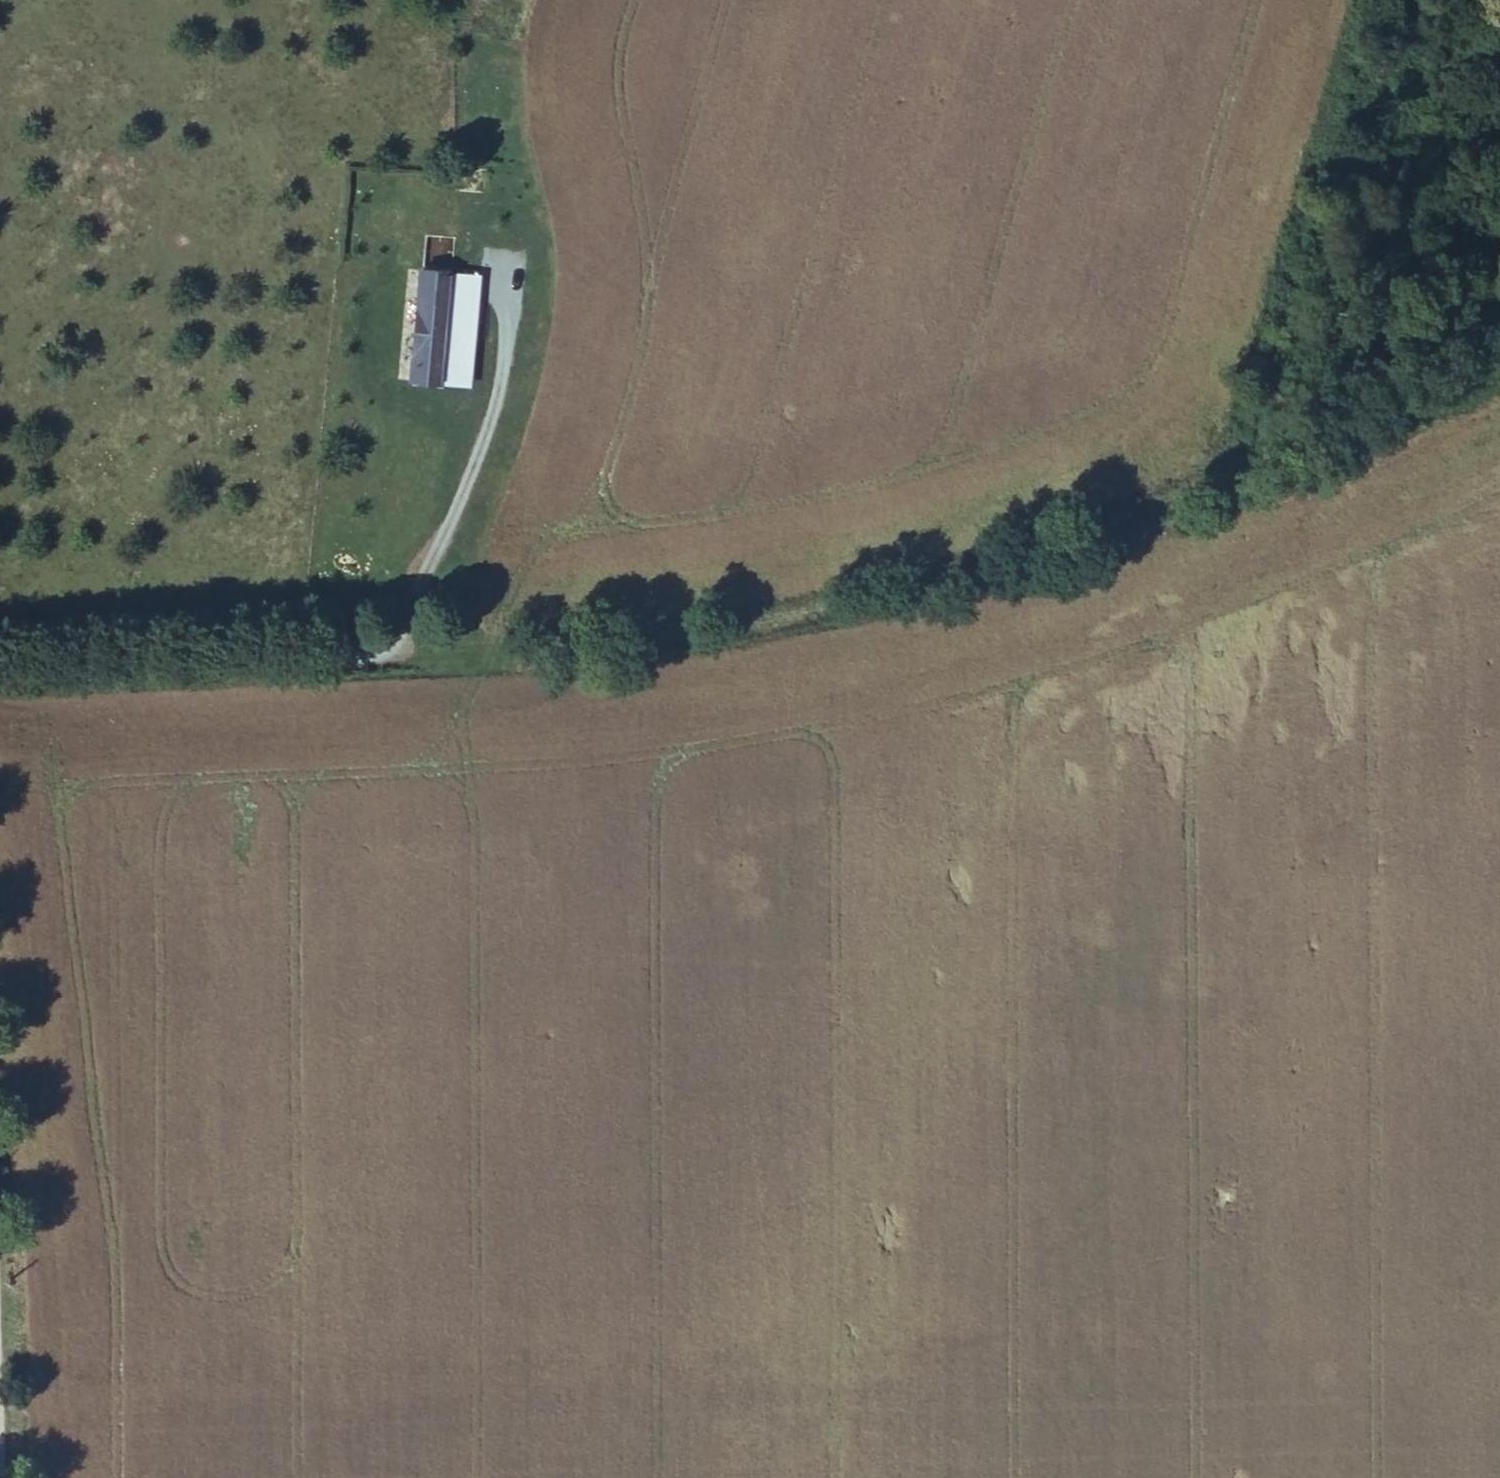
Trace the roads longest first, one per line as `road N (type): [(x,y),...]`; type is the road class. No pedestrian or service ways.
road 1 (track): [(385,657),(480,659),(788,612),(1043,533),(1499,274)]
road 2 (unclassified): [(0,683),(385,657)]

